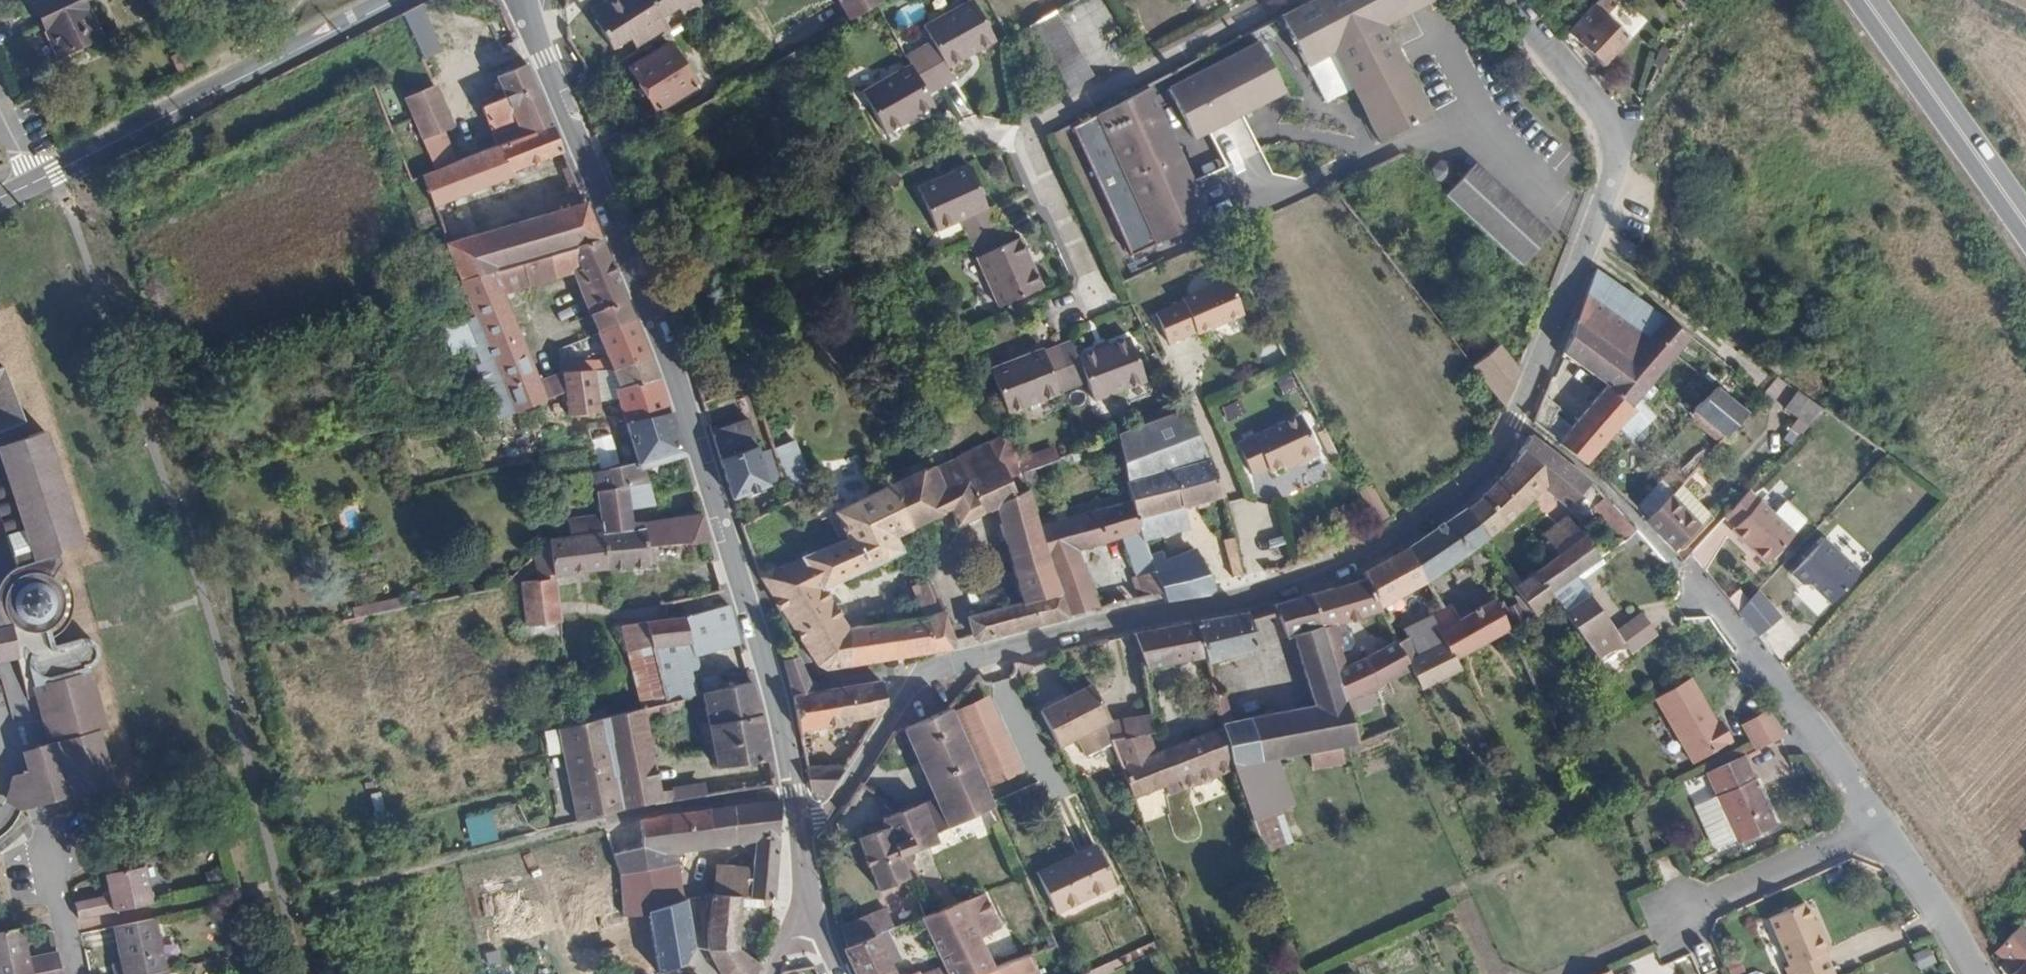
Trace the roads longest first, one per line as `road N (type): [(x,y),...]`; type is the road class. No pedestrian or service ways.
road 1 (residential): [(797,827),(827,812),(925,671),(1289,586),(1385,544),(1484,468),(1515,417),(1616,158),(1605,115),(1507,0)]
road 2 (secondary): [(524,0),(676,384),(763,661),(797,827)]
road 3 (residential): [(0,197),(394,0)]
road 4 (residential): [(1877,822),(1783,688),(1680,566)]
road 5 (residential): [(1270,0),(1017,137)]
road 6 (secondary): [(2025,224),(1867,0)]
road 7 (residential): [(1017,137),(1102,298),(1055,317)]
road 8 (residential): [(1877,822),(1683,918)]
road 9 (residential): [(1977,973),(1877,822)]
road 10 (secondary): [(797,827),(804,910),(836,973)]
road 11 (track): [(1565,973),(1683,918)]

